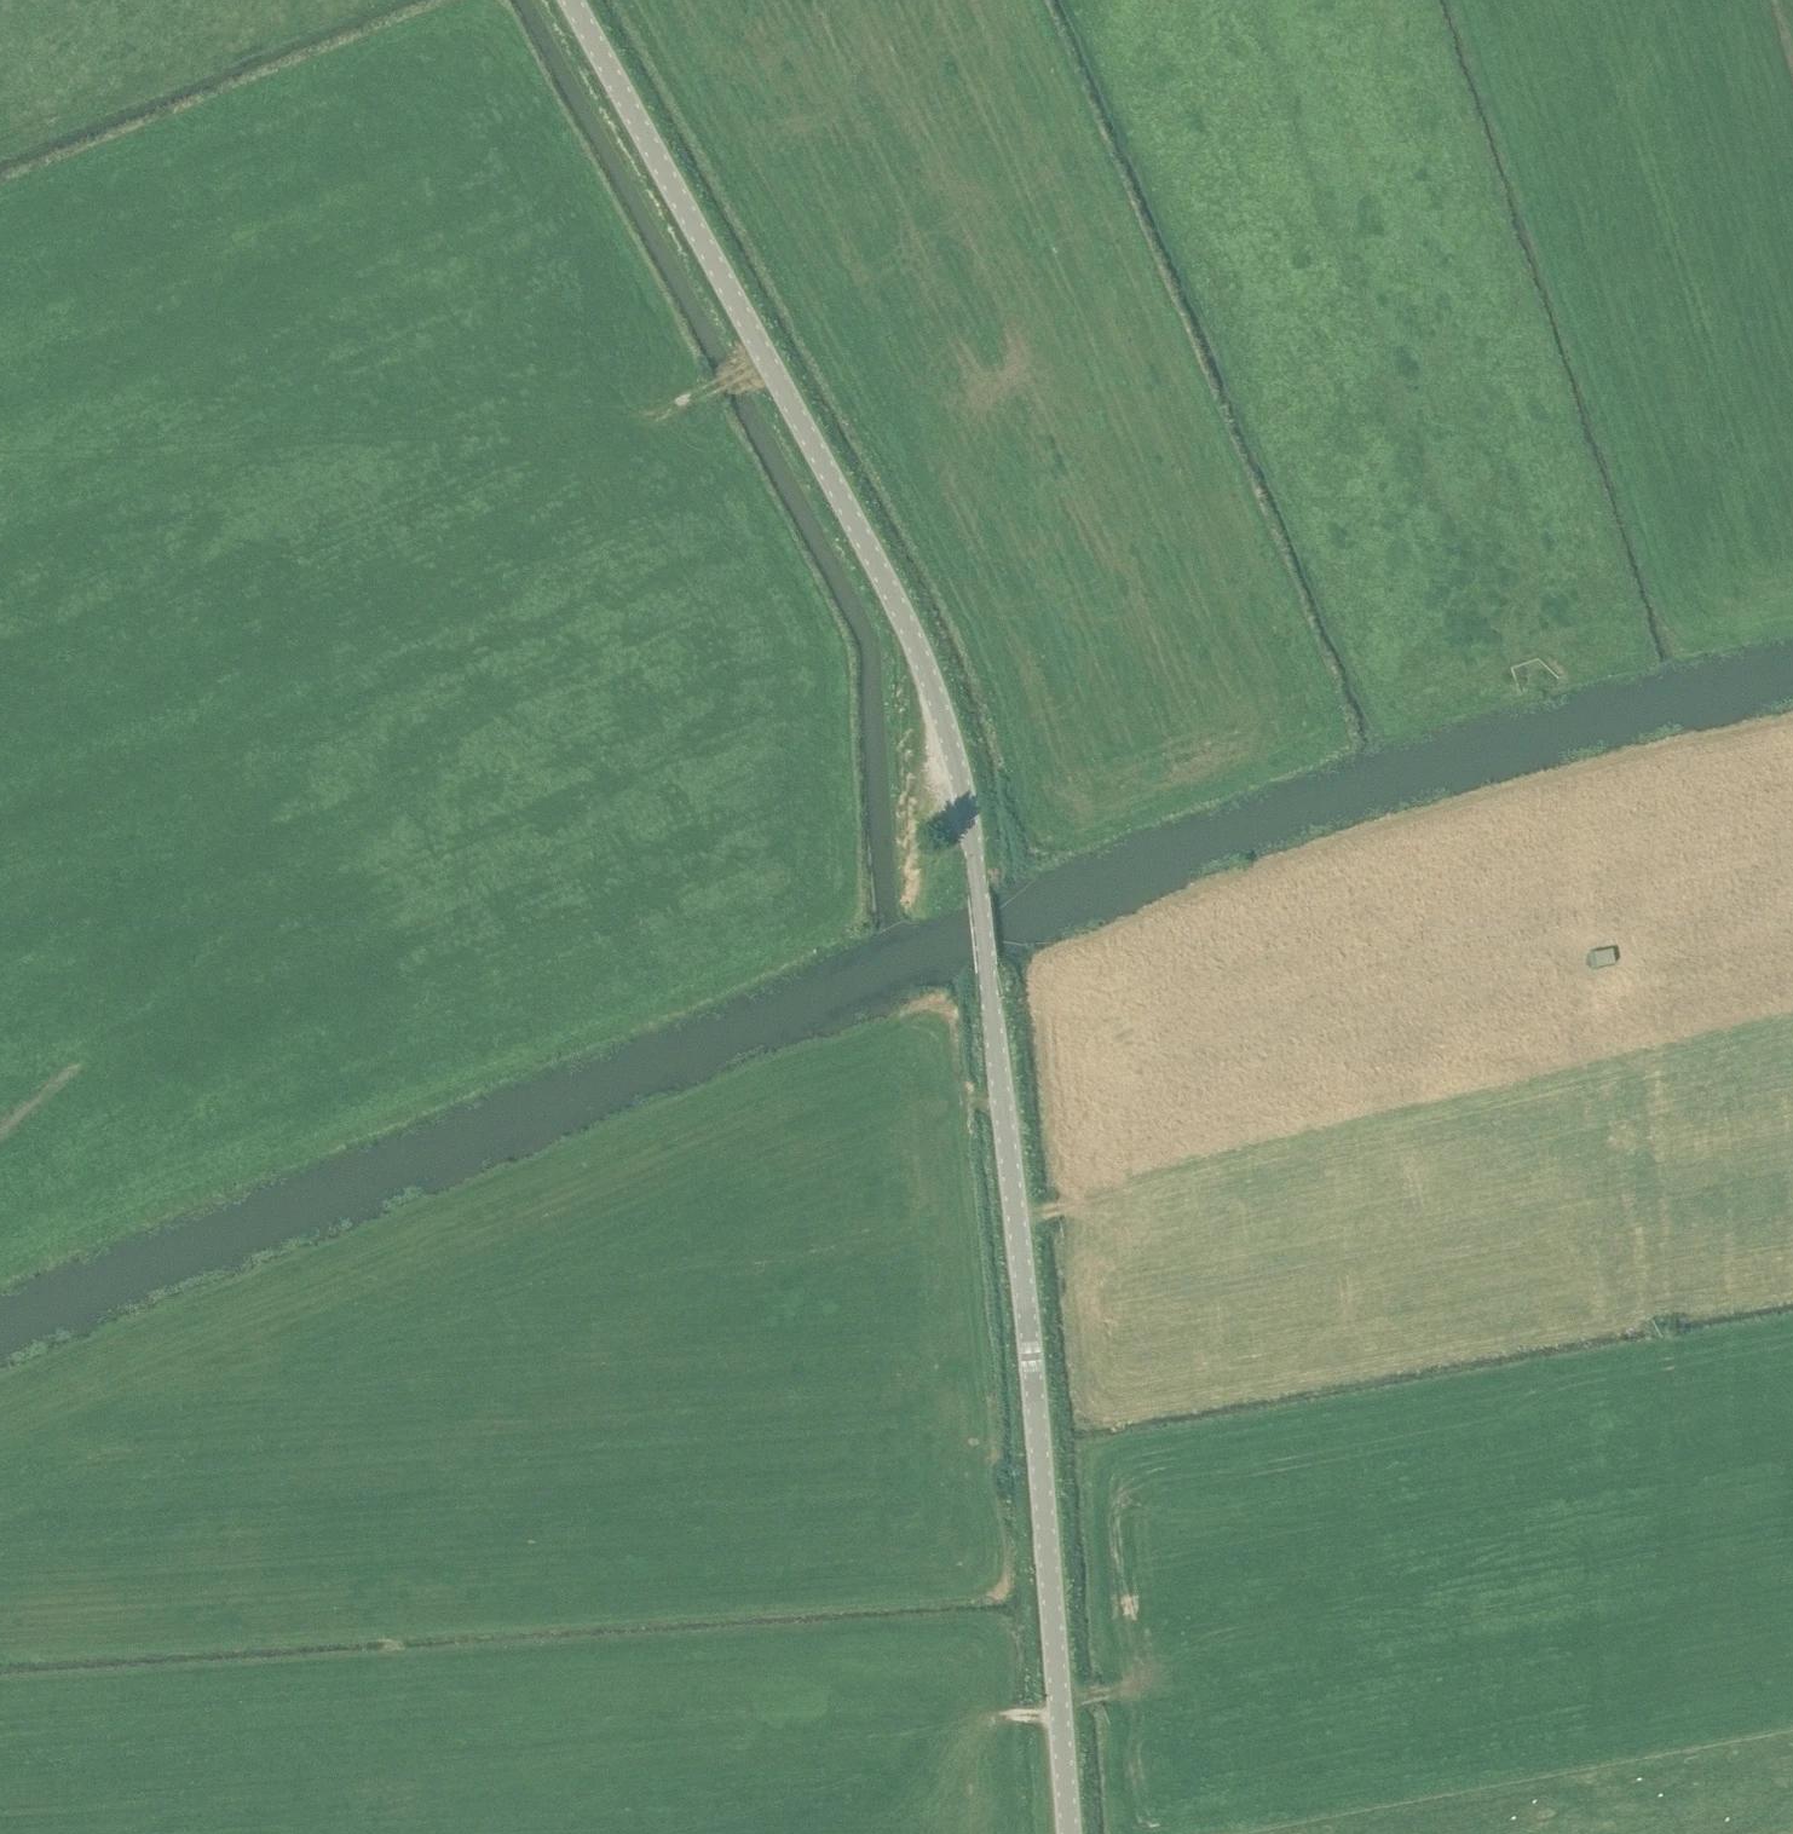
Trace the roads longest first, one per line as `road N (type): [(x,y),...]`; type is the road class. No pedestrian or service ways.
road 1 (unclassified): [(1069,1833),(1030,1358),(966,798),(901,610),(573,0)]

